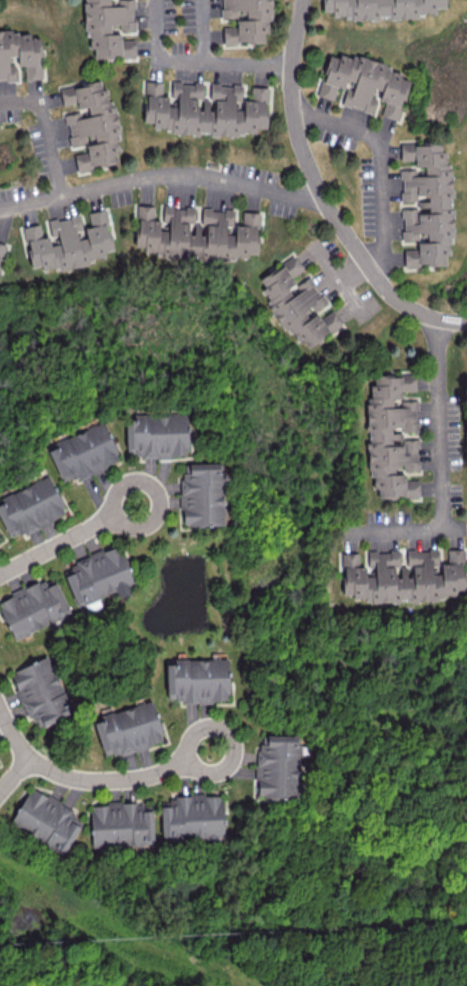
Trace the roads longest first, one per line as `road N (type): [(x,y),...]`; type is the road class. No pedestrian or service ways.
road 1 (residential): [(302,0),(296,125),(325,201),(399,302),(466,322)]
road 2 (residential): [(0,210),(181,177),(325,201)]
road 3 (residential): [(27,758),(84,782),(109,783),(171,769),(207,749)]
road 4 (residential): [(133,506),(0,575)]

